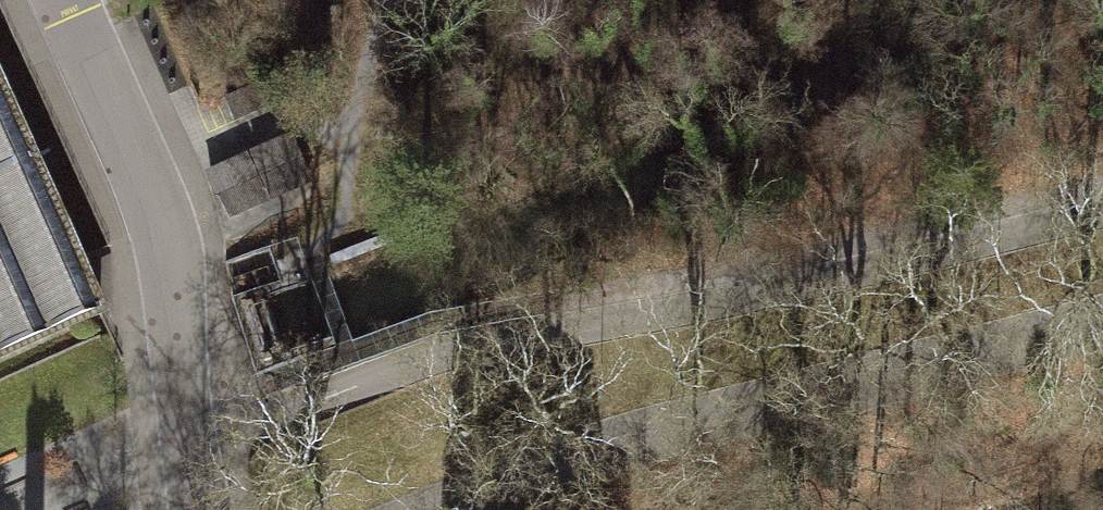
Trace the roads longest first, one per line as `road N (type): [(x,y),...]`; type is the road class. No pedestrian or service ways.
road 1 (residential): [(1102,213),(721,303),(446,352),(188,447)]
road 2 (residential): [(429,509),(549,457),(794,385),(1102,313)]
road 3 (residential): [(188,447),(169,248),(72,12)]

